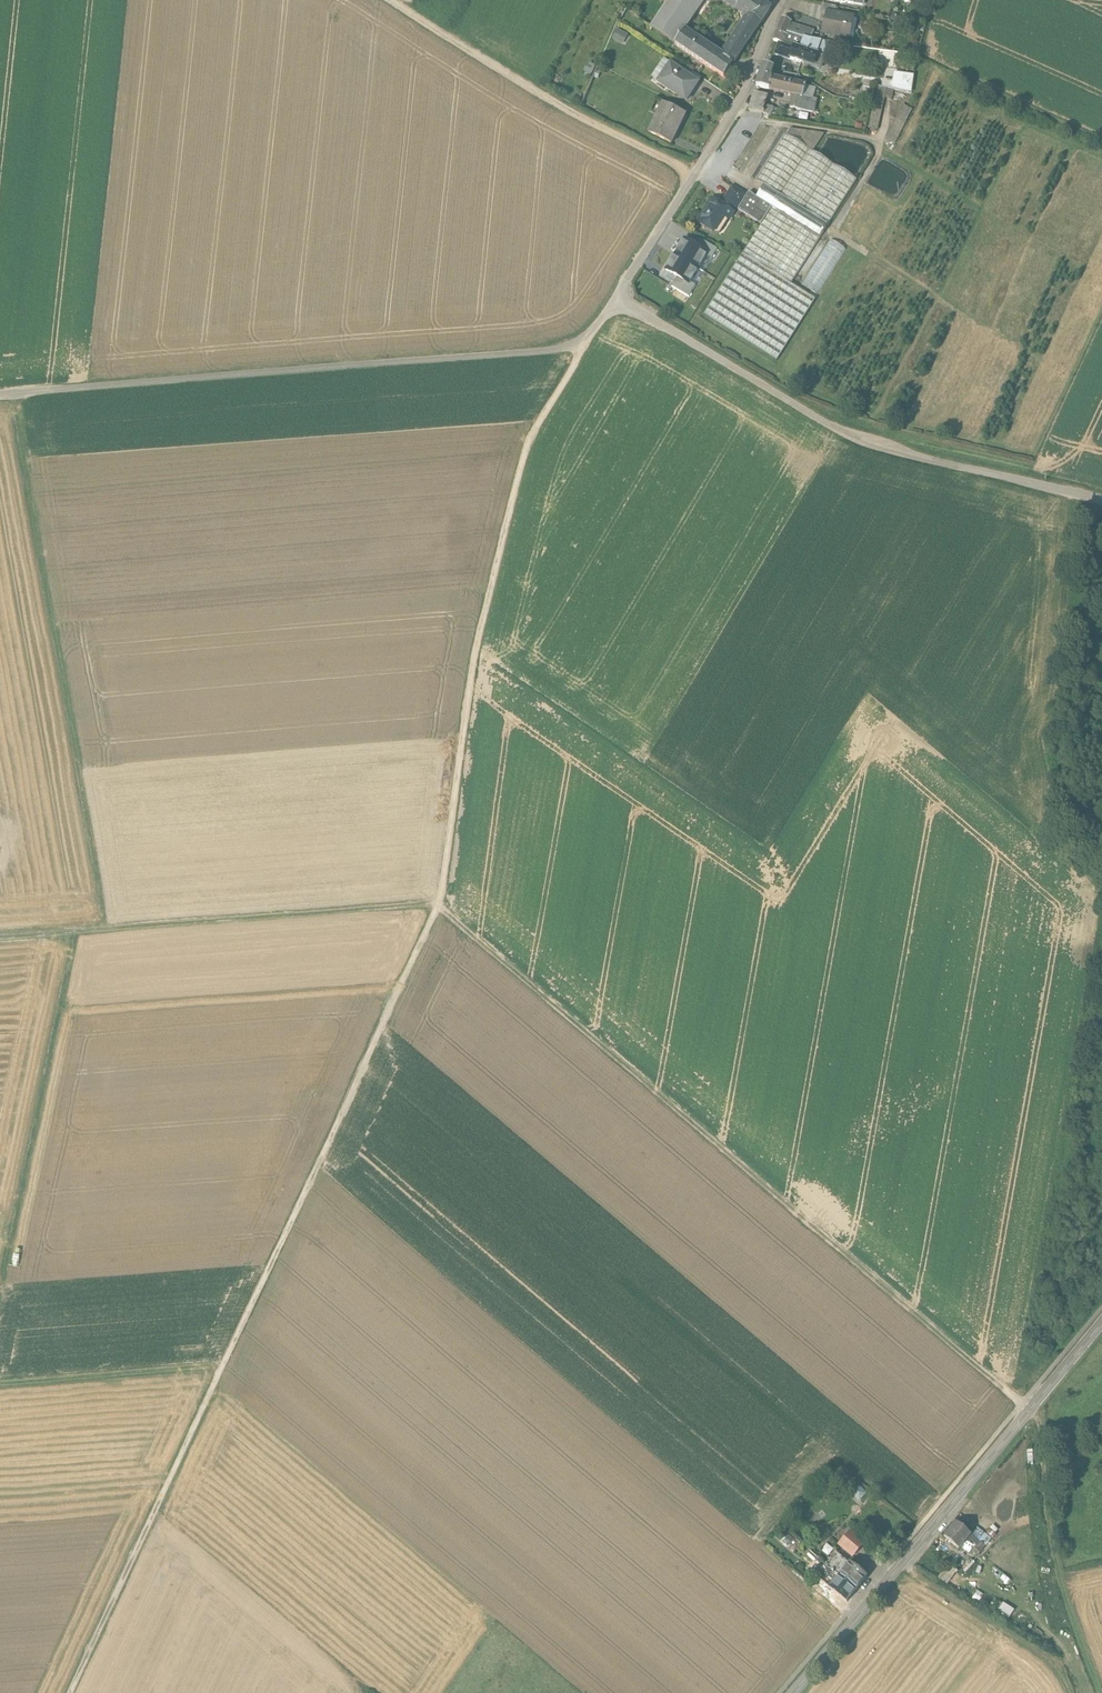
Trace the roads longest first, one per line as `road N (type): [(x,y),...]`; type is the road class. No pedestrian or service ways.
road 1 (track): [(70,1692),(438,907),(474,654),(525,447),(591,332)]
road 2 (track): [(0,947),(438,907),(1028,1411)]
road 3 (unclassified): [(0,404),(394,370),(563,349),(591,332)]
road 4 (track): [(114,936),(21,402)]
road 5 (unclassified): [(1101,504),(840,431),(616,299)]
road 6 (tertiary): [(1101,1323),(793,1692)]
road 7 (track): [(84,942),(0,1349)]
road 8 (residential): [(616,299),(734,109),(783,0)]
road 9 (track): [(693,175),(577,116),(400,0)]
road 10 (track): [(1101,1690),(1056,1564),(1038,1419),(1028,1411)]
road 11 (track): [(901,1564),(1018,1638),(1075,1692)]
road 12 (track): [(215,1382),(0,1401)]

